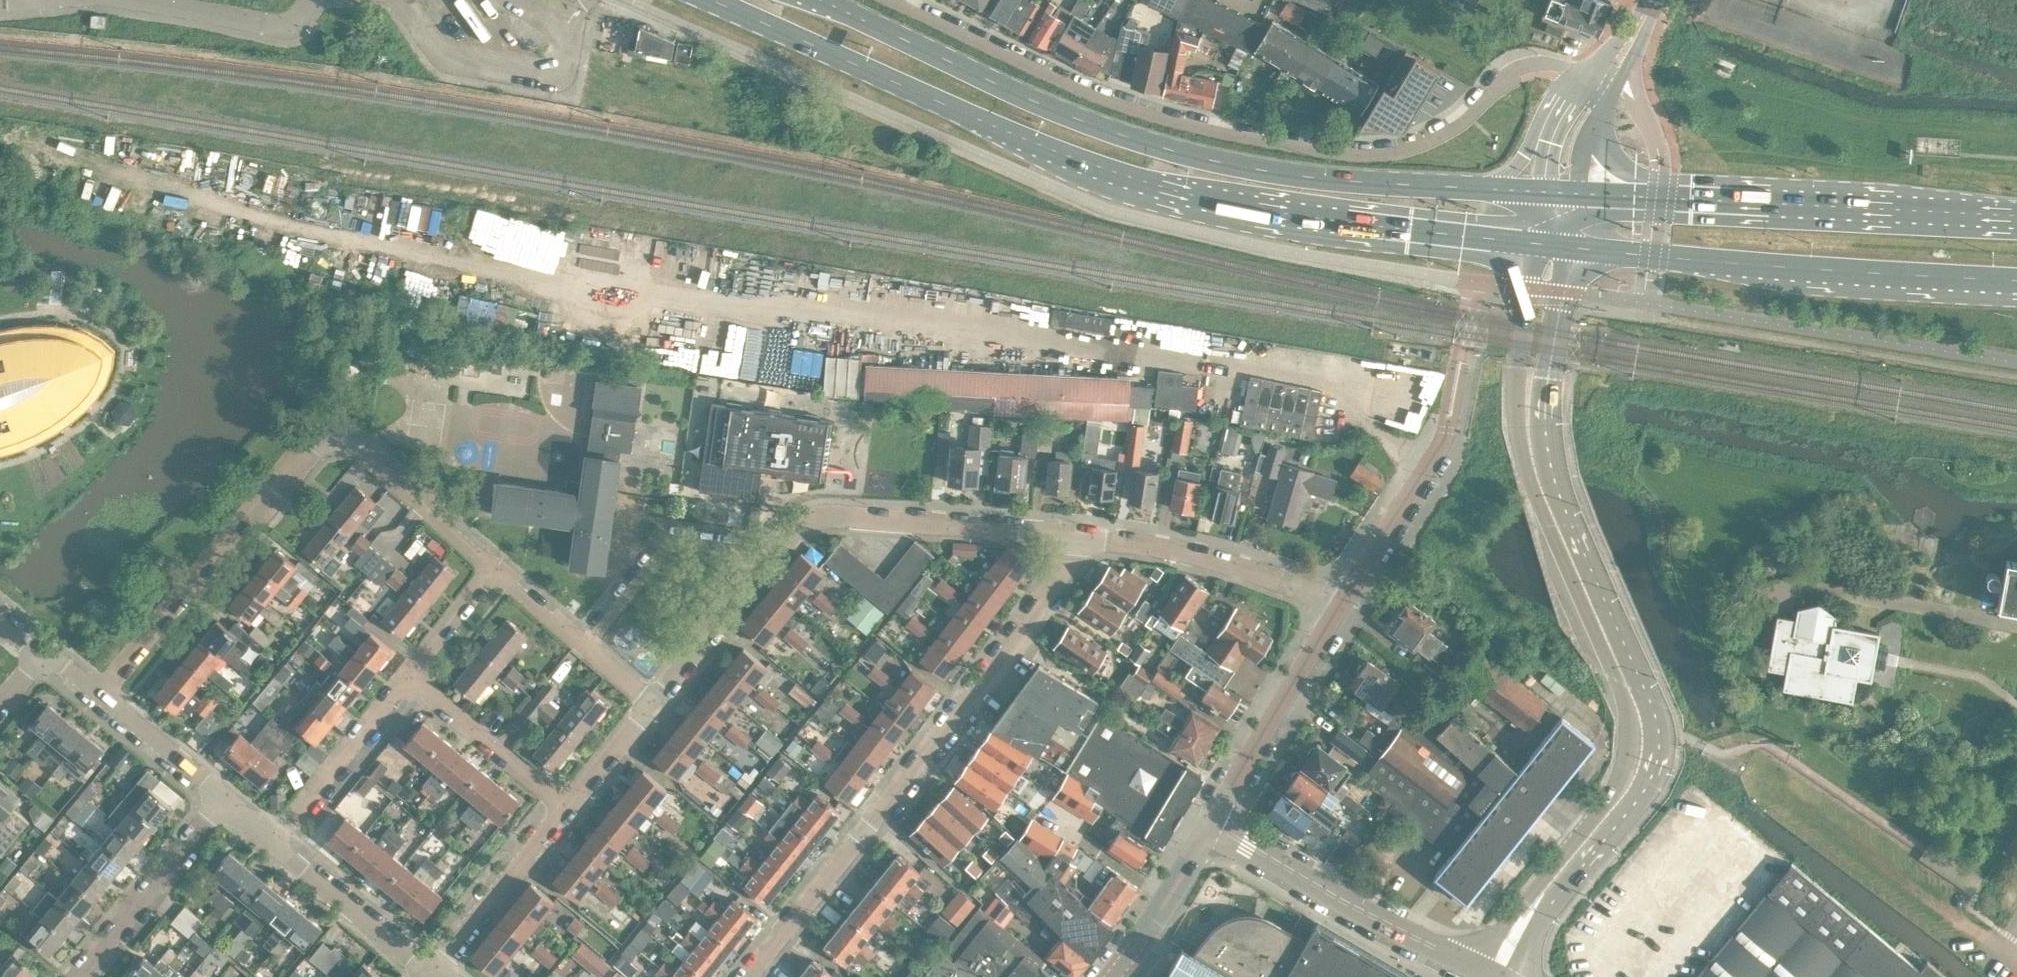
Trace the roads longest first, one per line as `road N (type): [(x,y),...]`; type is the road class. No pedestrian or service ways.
road 1 (primary): [(707,0),(1044,151),(1160,191),(1298,217),(1533,243)]
road 2 (tertiary): [(1533,243),(1515,392),(1519,444),(1623,699),(1629,740),(1609,796),(1470,969)]
road 3 (tertiary): [(1508,976),(1560,891),(1637,795),(1658,740),(1651,701),(1550,463),(1546,399),(1567,247)]
road 4 (residential): [(1583,77),(1533,63),(1424,142),(1402,150),(1329,151),(1155,118),(1032,71),(888,0)]
road 5 (primary): [(1537,191),(1312,176),(1168,148),(1061,110),(820,0)]
road 6 (residential): [(102,699),(334,425),(495,569)]
road 7 (residential): [(746,976),(1089,538)]
road 8 (residential): [(651,705),(787,539),(810,523),(1089,538)]
road 9 (primary): [(1567,247),(2016,279)]
road 10 (primary): [(2016,218),(1575,192)]
road 11 (tertiary): [(1208,823),(1470,969)]
road 12 (unclassified): [(396,0),(439,56),(547,82),(569,68),(572,17)]
road 13 (residential): [(1089,538),(1184,553),(1337,604)]
road 14 (residential): [(1208,823),(1337,604)]
road 15 (residential): [(76,976),(223,798)]
road 16 (residential): [(435,973),(566,811)]
road 17 (residential): [(435,973),(275,840)]
road 18 (residential): [(495,569),(651,705)]
road 19 (residential): [(566,811),(405,682)]
road 20 (residential): [(275,840),(405,682)]
road 21 (residential): [(313,0),(283,27),(125,0)]
road 22 (tertiary): [(1107,976),(1208,823)]
road 23 (residential): [(1337,604),(1436,451)]
road 24 (residential): [(223,798),(102,699)]
road 25 (residential): [(405,682),(495,569)]
road 26 (residential): [(566,811),(651,705)]
road 27 (unclassified): [(1583,77),(1551,125),(1537,191)]

